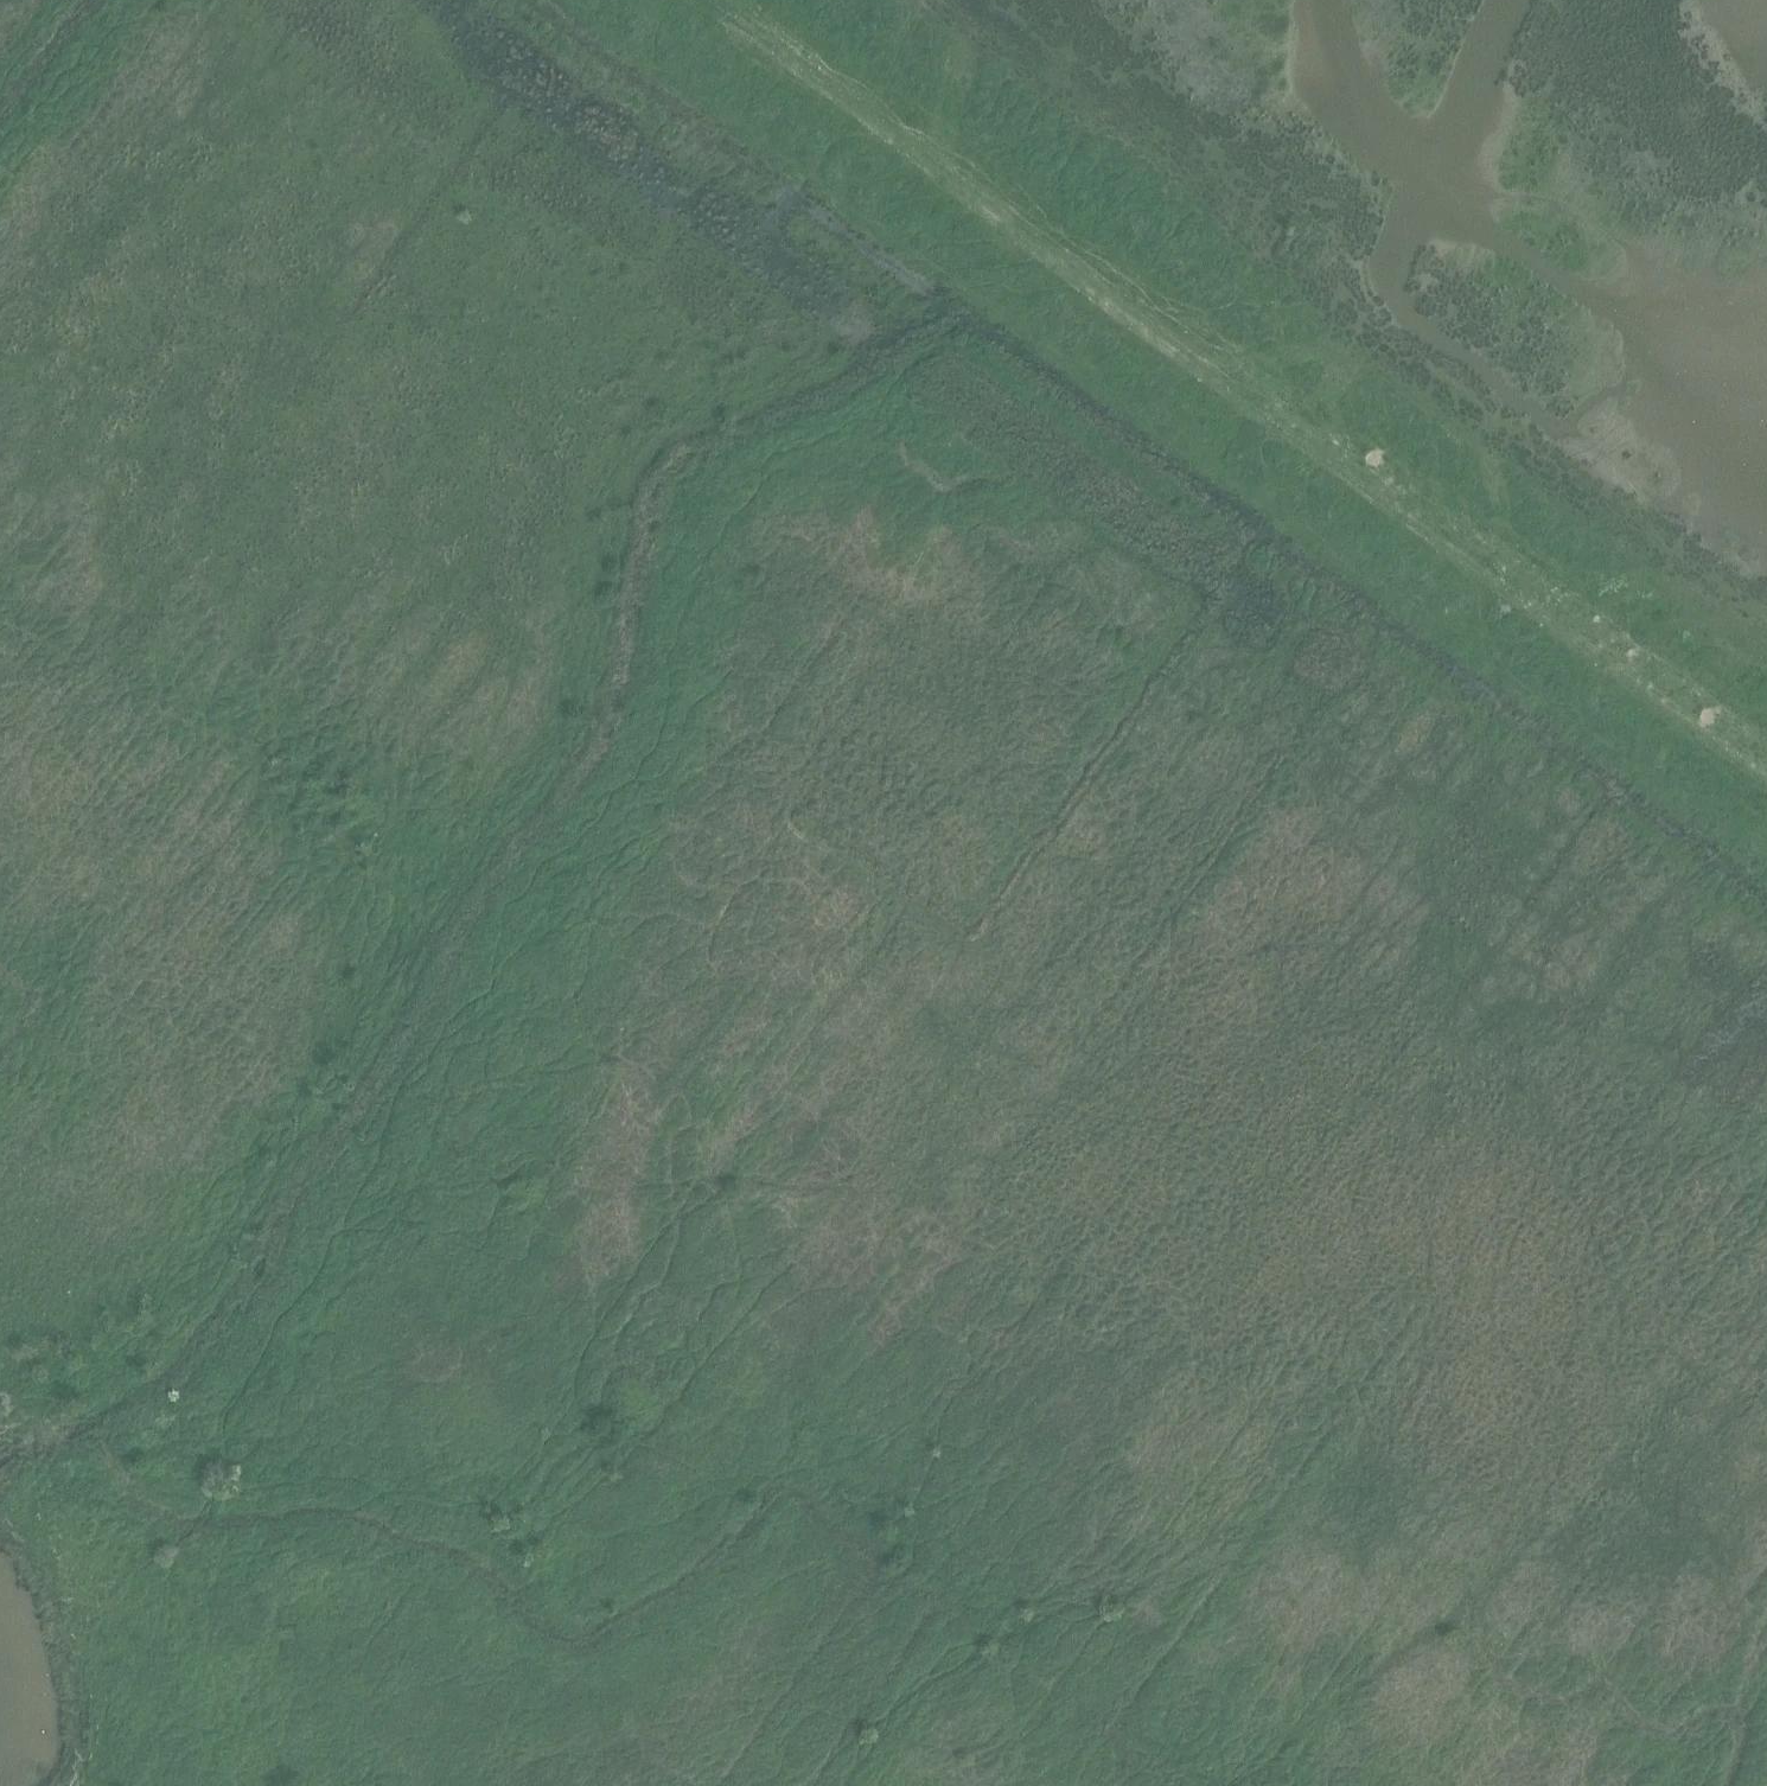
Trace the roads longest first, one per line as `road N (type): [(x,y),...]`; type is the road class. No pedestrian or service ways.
road 1 (track): [(699,0),(1766,778)]

